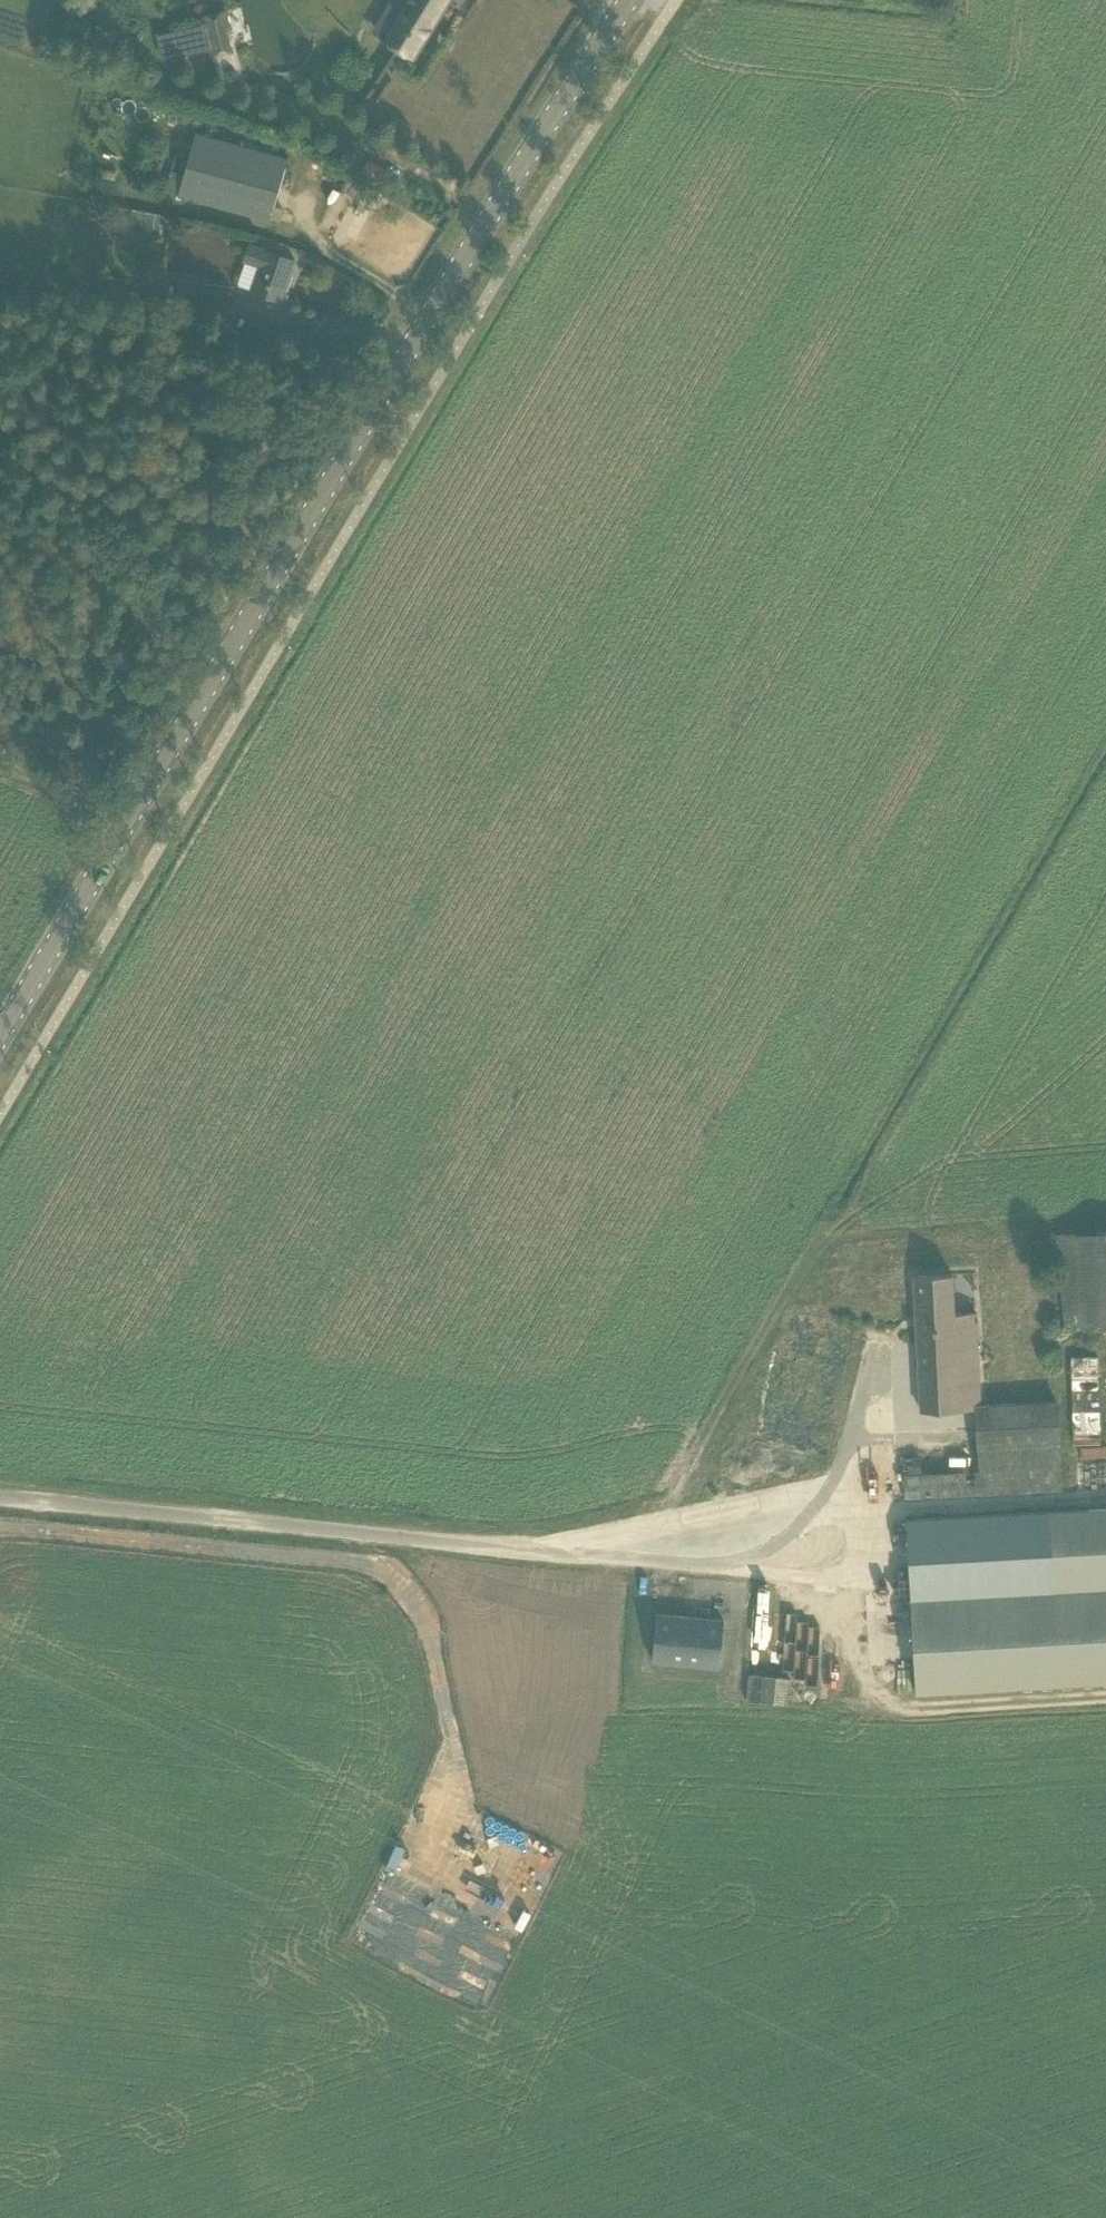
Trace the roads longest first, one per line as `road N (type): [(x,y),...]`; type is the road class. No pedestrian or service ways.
road 1 (tertiary): [(0,1047),(637,0)]
road 2 (track): [(132,833),(0,771)]

